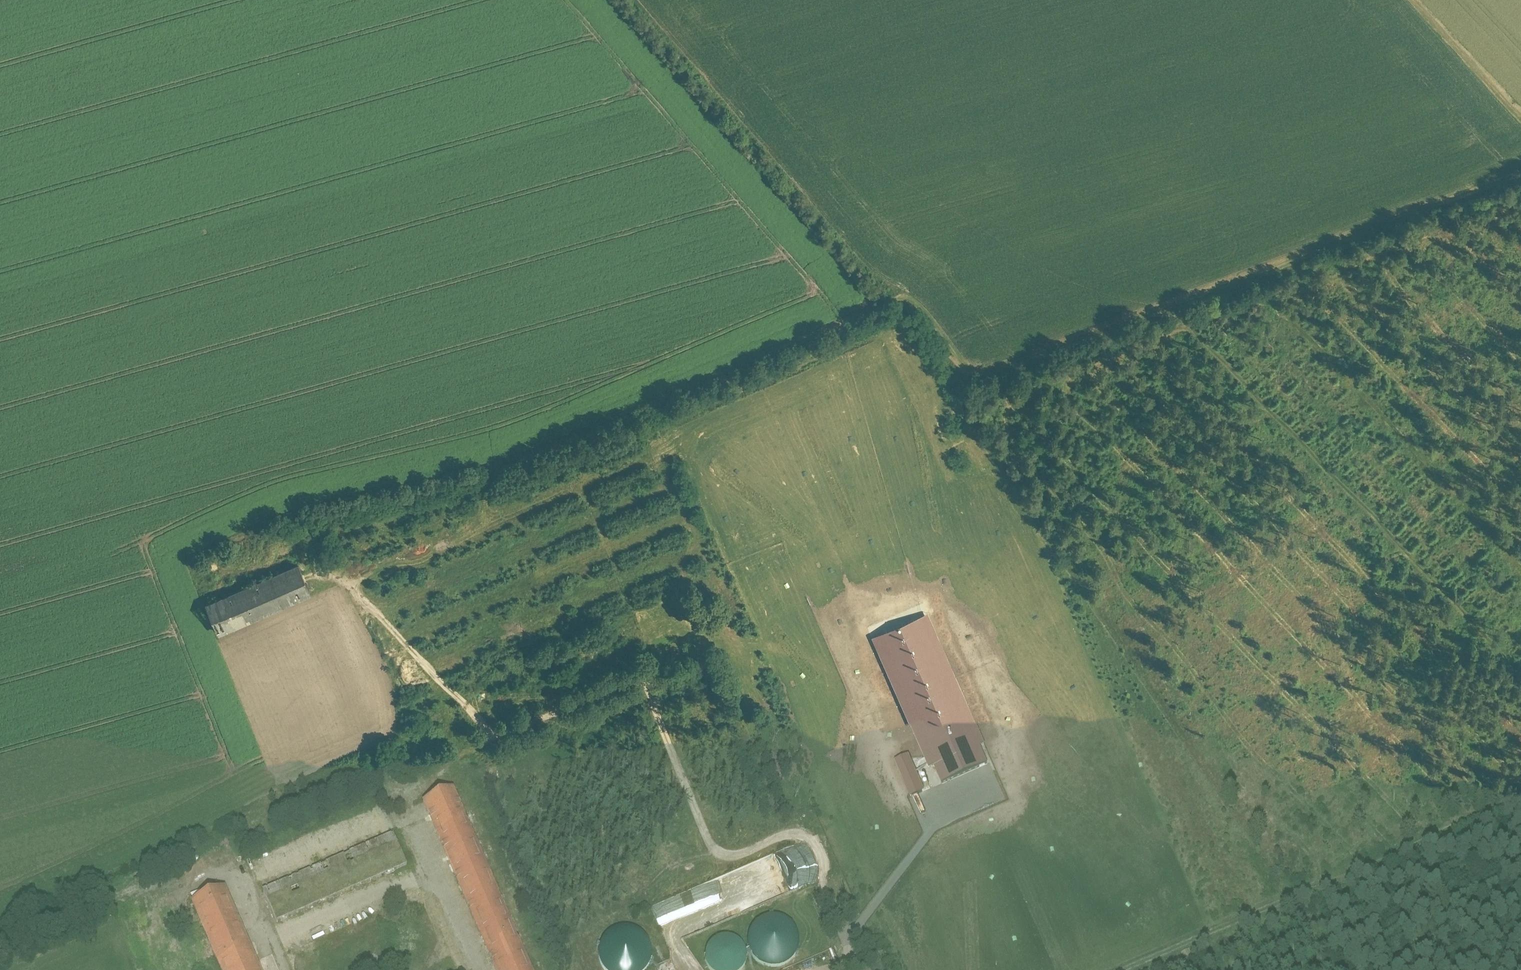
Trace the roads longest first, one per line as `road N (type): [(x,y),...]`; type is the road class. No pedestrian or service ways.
road 1 (track): [(1520,168),(988,375),(972,370),(916,297),(898,300),(497,469),(487,498),(499,526)]
road 2 (track): [(1129,969),(1520,798)]
road 3 (track): [(1275,267),(1520,565)]
road 4 (track): [(1416,0),(1520,112)]

